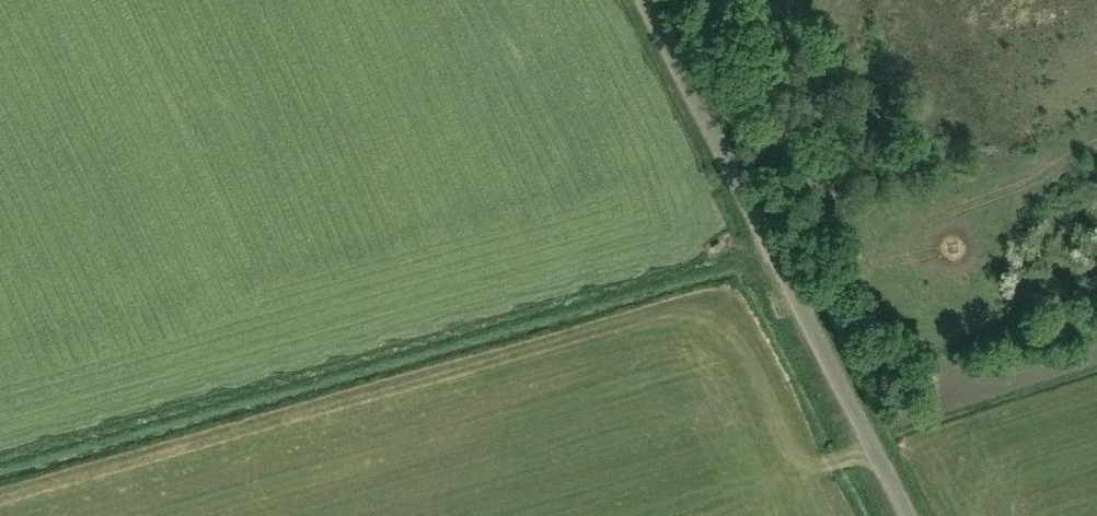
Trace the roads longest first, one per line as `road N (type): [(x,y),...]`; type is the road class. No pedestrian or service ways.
road 1 (unclassified): [(908,515),(645,0)]

